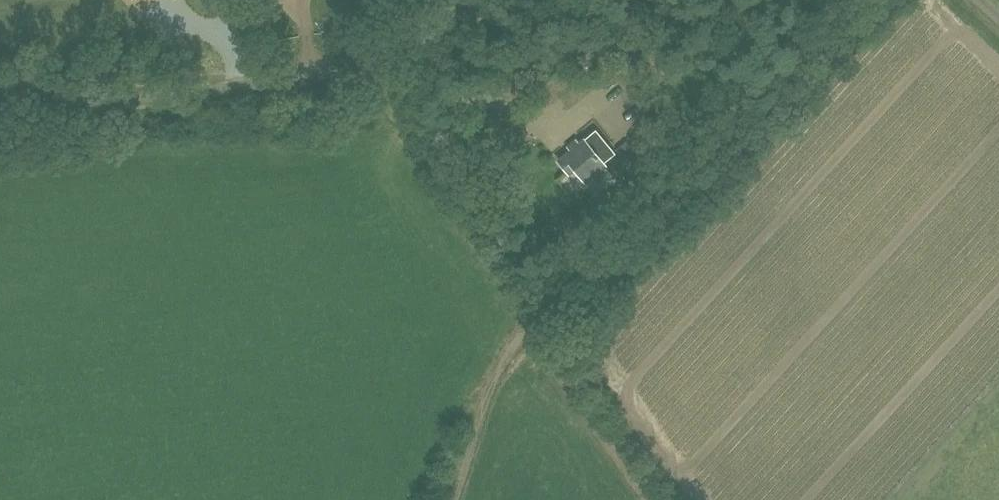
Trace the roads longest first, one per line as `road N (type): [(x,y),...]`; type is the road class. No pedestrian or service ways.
road 1 (track): [(357,56),(524,330),(650,499)]
road 2 (unclassified): [(0,91),(225,88),(357,56),(470,0)]
road 3 (track): [(524,330),(501,363),(443,499)]
road 4 (track): [(498,288),(616,182)]

